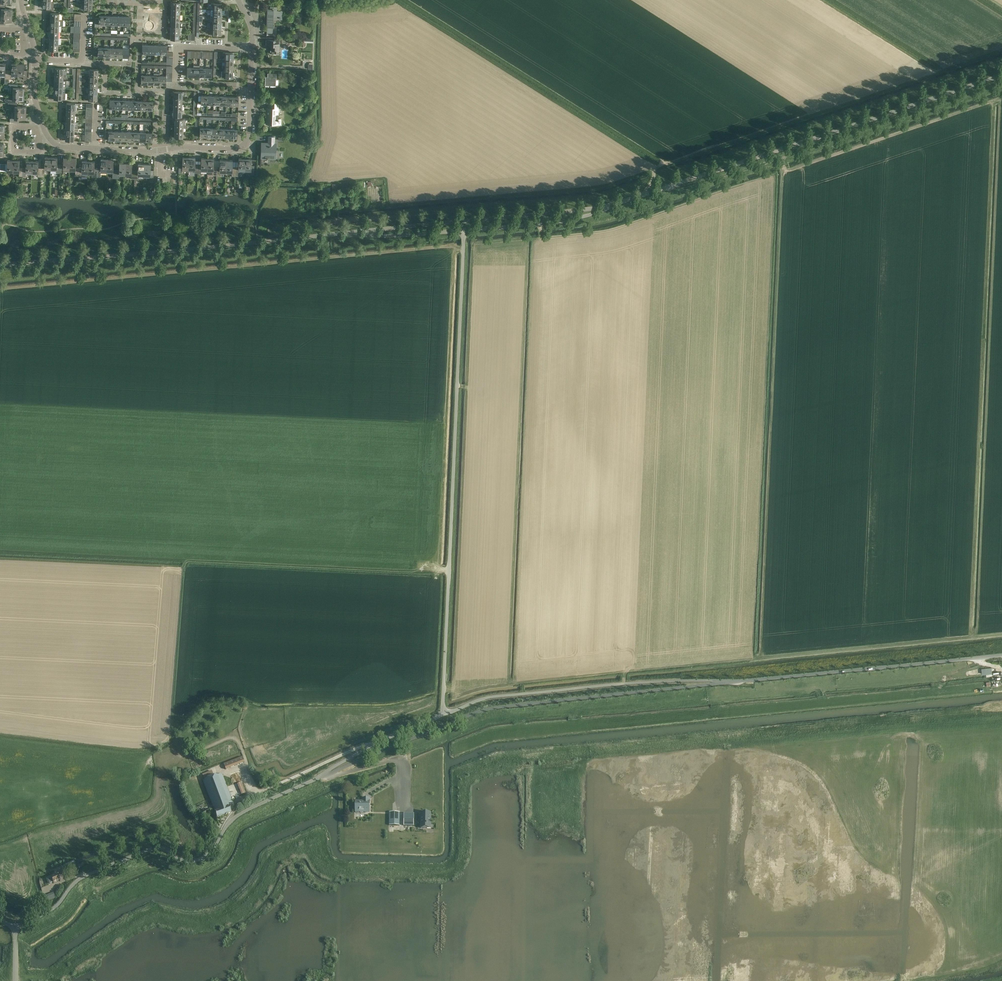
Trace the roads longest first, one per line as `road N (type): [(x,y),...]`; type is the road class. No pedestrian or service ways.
road 1 (unclassified): [(443,715),(463,231)]
road 2 (unclassified): [(323,776),(492,706),(724,683)]
road 3 (tertiary): [(608,207),(1001,74)]
road 4 (track): [(402,762),(404,753),(489,719),(784,691)]
road 5 (unclassified): [(16,927),(52,910),(79,880),(146,851),(203,858),(239,815),(323,776)]
road 6 (tertiary): [(0,265),(340,234)]
road 7 (track): [(770,410),(783,159),(815,137)]
road 8 (unclassified): [(443,715),(495,696),(724,683)]
road 9 (unclassified): [(724,683),(1001,655)]
road 10 (tertiary): [(340,234),(608,207)]
road 11 (track): [(731,682),(784,691),(937,679),(977,658)]
road 12 (residential): [(252,49),(246,144),(160,150)]
road 13 (track): [(230,822),(253,795),(377,743)]
road 14 (unclassified): [(463,231),(548,224),(608,207)]
road 15 (unclassified): [(323,776),(443,715)]
road 16 (track): [(783,159),(663,189)]
road 17 (unclassified): [(340,234),(463,231)]

